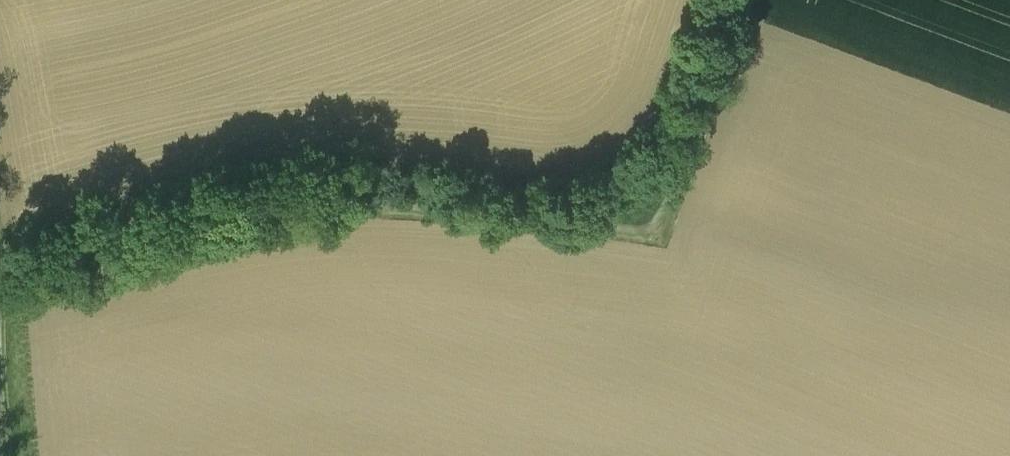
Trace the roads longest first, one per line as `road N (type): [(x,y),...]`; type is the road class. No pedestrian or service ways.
road 1 (track): [(745,0),(650,240),(366,217),(0,279)]

